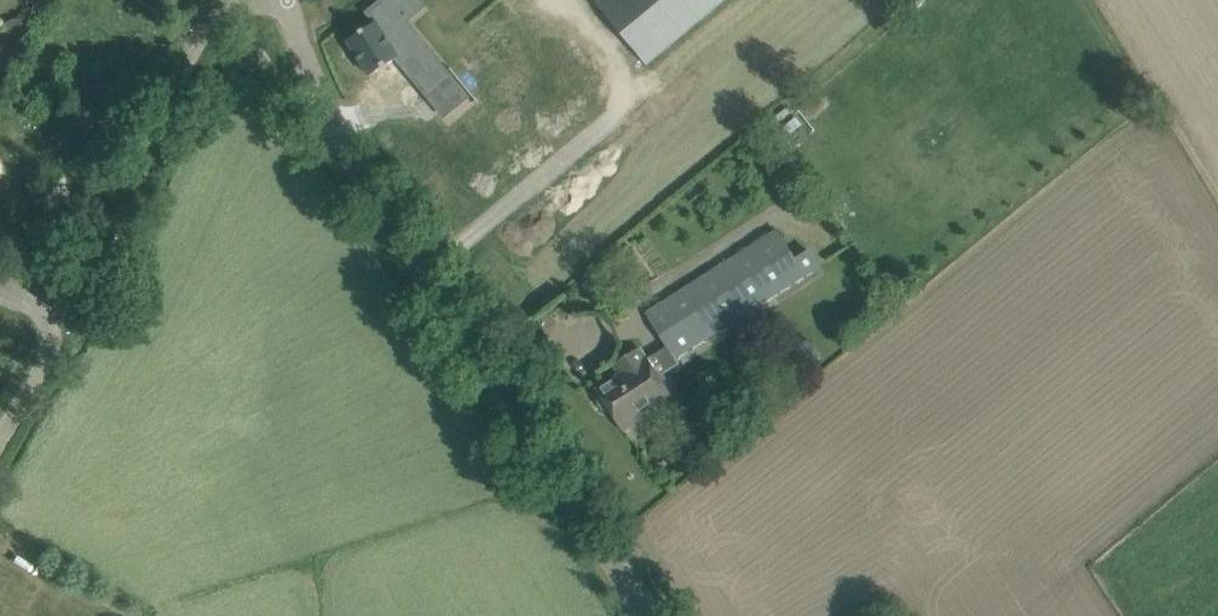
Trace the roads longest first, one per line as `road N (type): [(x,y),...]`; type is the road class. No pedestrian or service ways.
road 1 (tertiary): [(645,615),(362,174),(309,72),(288,0)]
road 2 (residential): [(0,439),(51,349),(52,328),(44,312),(0,290)]

